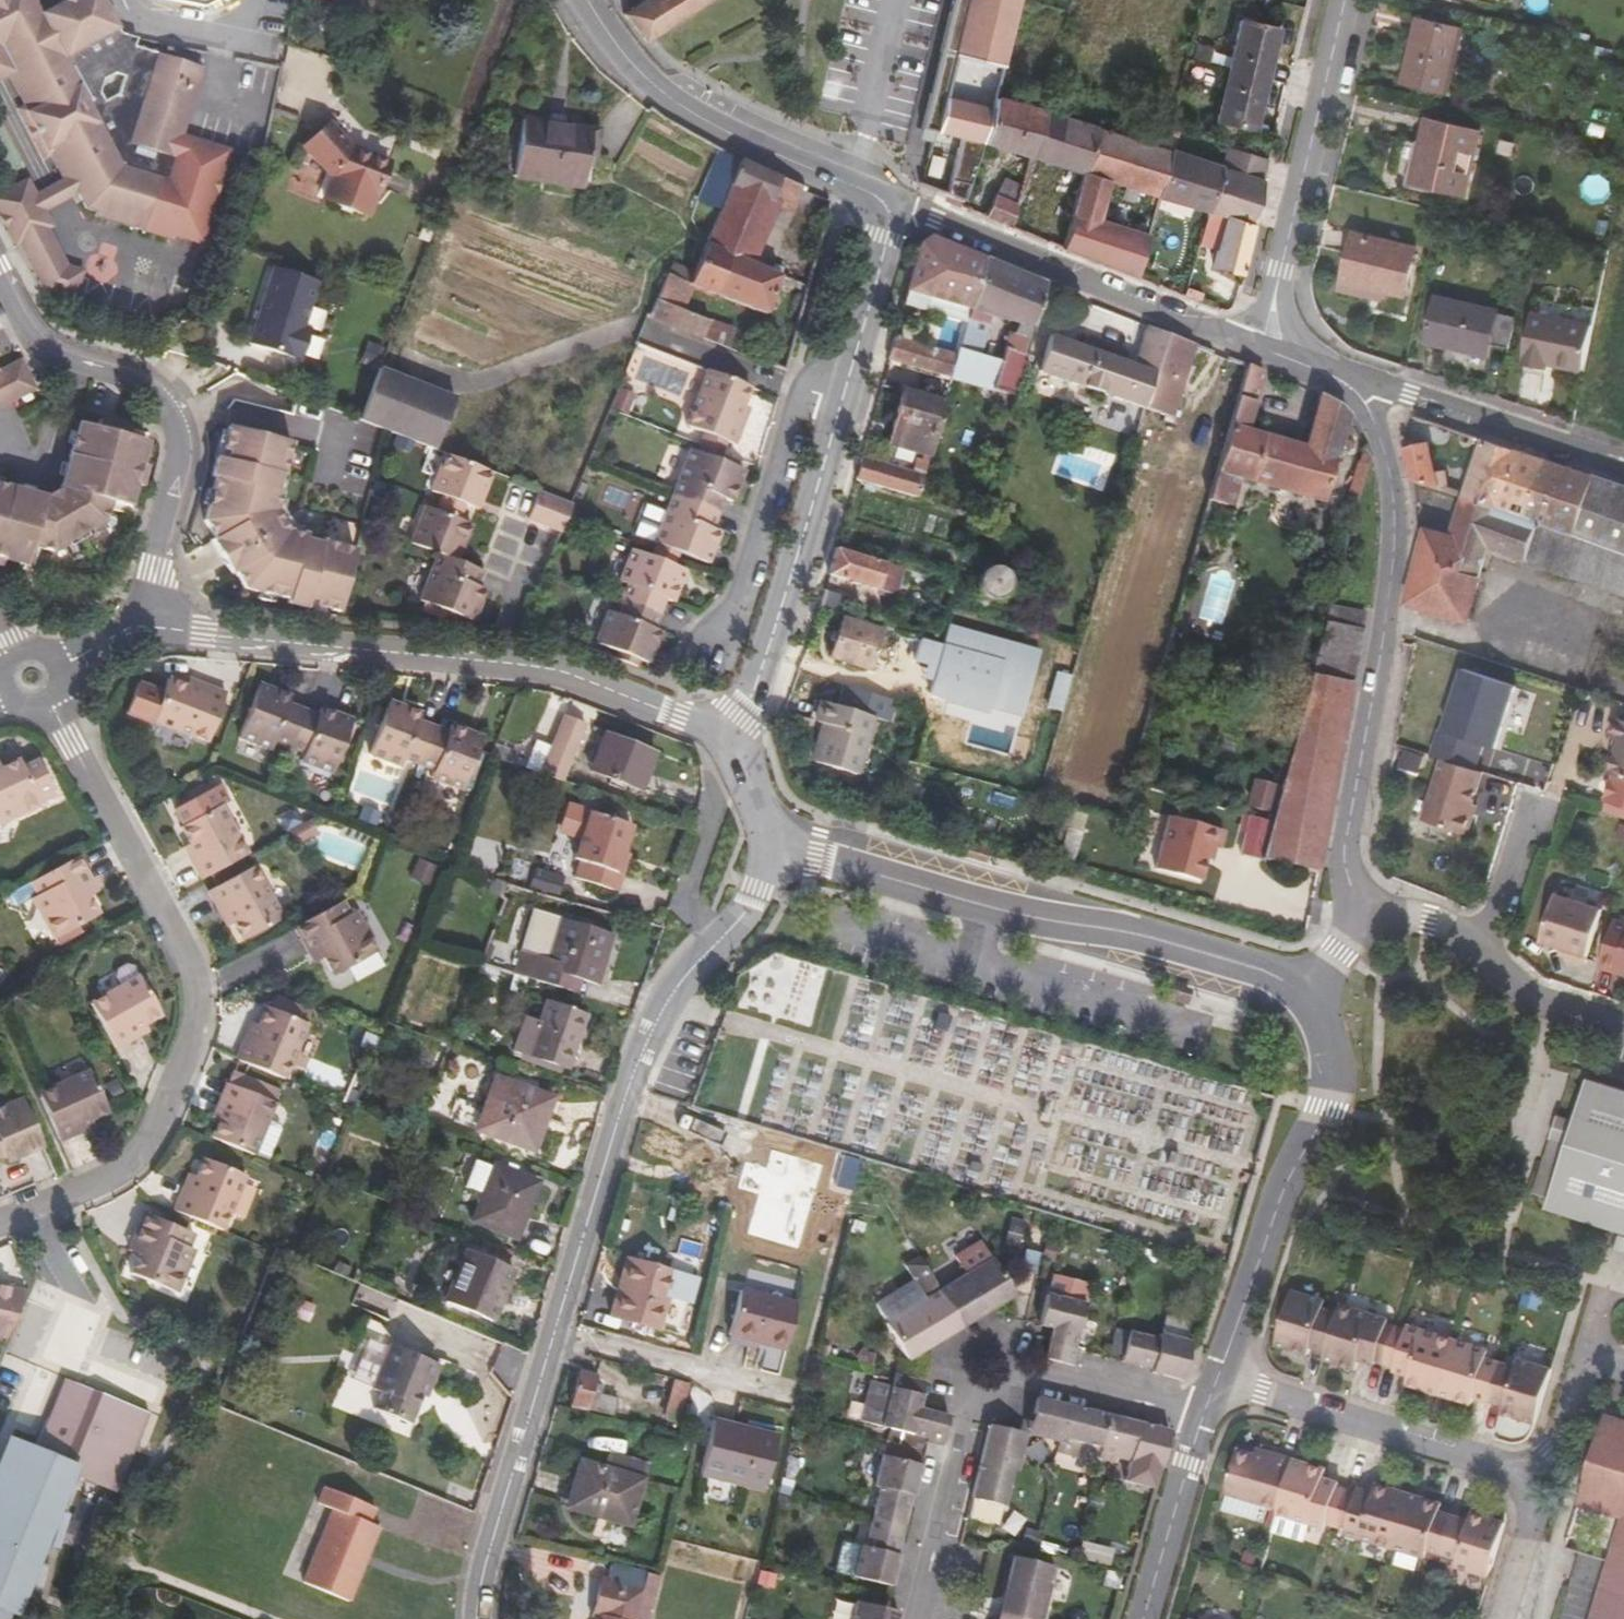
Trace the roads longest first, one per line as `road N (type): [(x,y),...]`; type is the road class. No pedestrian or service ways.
road 1 (residential): [(773,845),(751,905),(692,968),(647,1042),(489,1549),(477,1618)]
road 2 (residential): [(48,702),(191,958),(199,1019),(147,1145),(126,1166),(34,1208)]
road 3 (residential): [(137,623),(536,667),(721,735)]
road 4 (residential): [(1319,994),(1139,936),(985,906),(773,845)]
road 5 (residential): [(887,202),(876,291),(761,686),(721,735)]
road 6 (tertiary): [(1365,920),(1346,850),(1387,616),(1398,493),(1359,380)]
road 7 (residential): [(137,623),(186,456),(183,426),(171,400),(147,381),(52,349),(30,328),(0,265)]
road 8 (tertiary): [(1218,1377),(1283,1194),(1327,1109),(1319,994)]
road 9 (residential): [(1264,342),(887,202)]
road 10 (residential): [(584,0),(635,64),(683,109),(887,202)]
road 11 (tertiary): [(1264,342),(1343,0)]
road 12 (residential): [(1545,1476),(1218,1377)]
road 13 (residential): [(1359,380),(1623,469)]
road 14 (residential): [(916,1618),(972,1393)]
road 15 (tertiary): [(1142,1618),(1207,1405)]
road 16 (residential): [(1027,1366),(1207,1405)]
road 17 (residential): [(34,1208),(86,1301),(60,1353)]
road 18 (residential): [(1484,956),(1543,808)]
road 19 (residential): [(1623,1029),(1522,990),(1484,956)]
road 20 (residential): [(270,41),(157,24),(125,0)]
road 21 (residential): [(1502,1618),(1545,1476)]
road 22 (residential): [(972,1393),(950,1366),(1004,1332),(1027,1366)]
road 23 (residential): [(1545,1476),(1592,1350)]
road 24 (residential): [(1484,956),(1430,921),(1365,920)]
road 25 (residential): [(721,735),(742,764),(773,845)]

